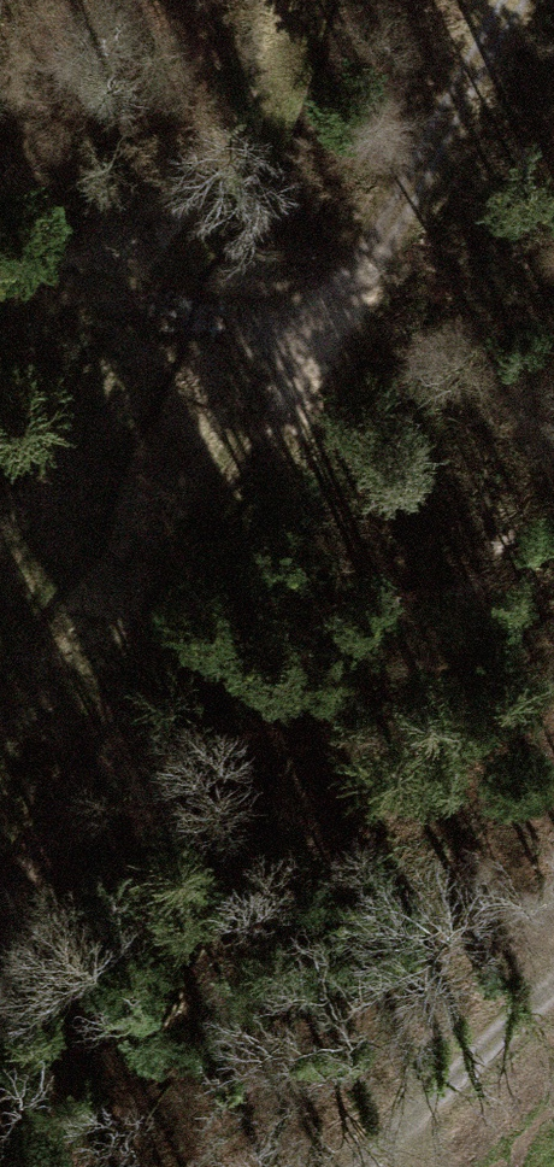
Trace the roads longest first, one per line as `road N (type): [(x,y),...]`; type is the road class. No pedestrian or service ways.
road 1 (track): [(336,292),(131,634),(0,929)]
road 2 (track): [(516,0),(377,244),(312,310),(236,325),(0,280)]
road 3 (track): [(553,978),(362,1166)]

